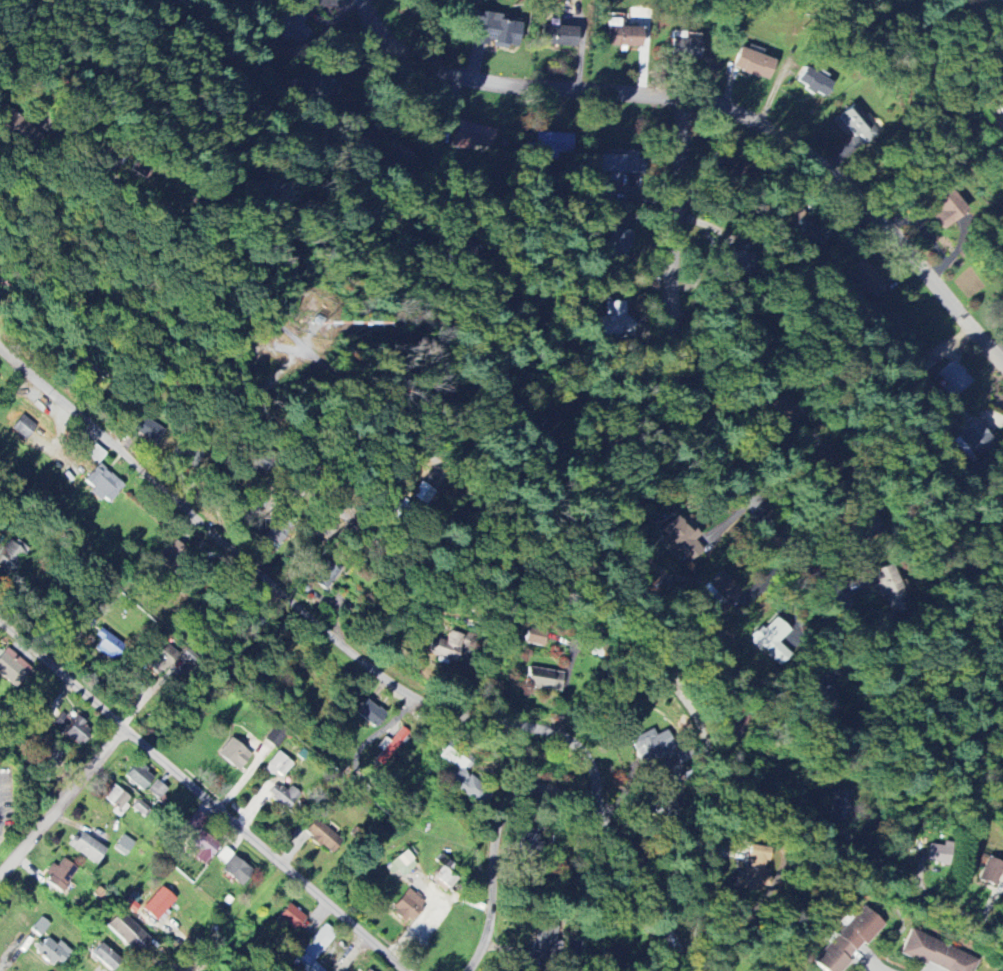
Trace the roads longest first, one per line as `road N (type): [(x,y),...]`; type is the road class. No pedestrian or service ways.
road 1 (residential): [(694,970),(709,766),(659,647),(453,452),(203,260),(147,197),(17,97)]
road 2 (residential): [(475,970),(487,948),(495,841),(506,807),(538,789),(593,802),(600,777),(591,762),(560,737),(450,714),(395,688),(0,347)]
road 3 (residential): [(1002,366),(876,217),(761,125),(714,103),(450,75),(398,50),(357,0)]
road 4 (residential): [(864,648),(711,461),(676,386),(667,271),(691,100)]
road 5 (residential): [(0,621),(404,970)]
road 6 (residential): [(676,386),(620,372),(481,293)]
road 7 (residential): [(813,838),(1002,935)]
road 8 (residential): [(0,879),(124,728)]
road 9 (residential): [(686,970),(593,802)]

